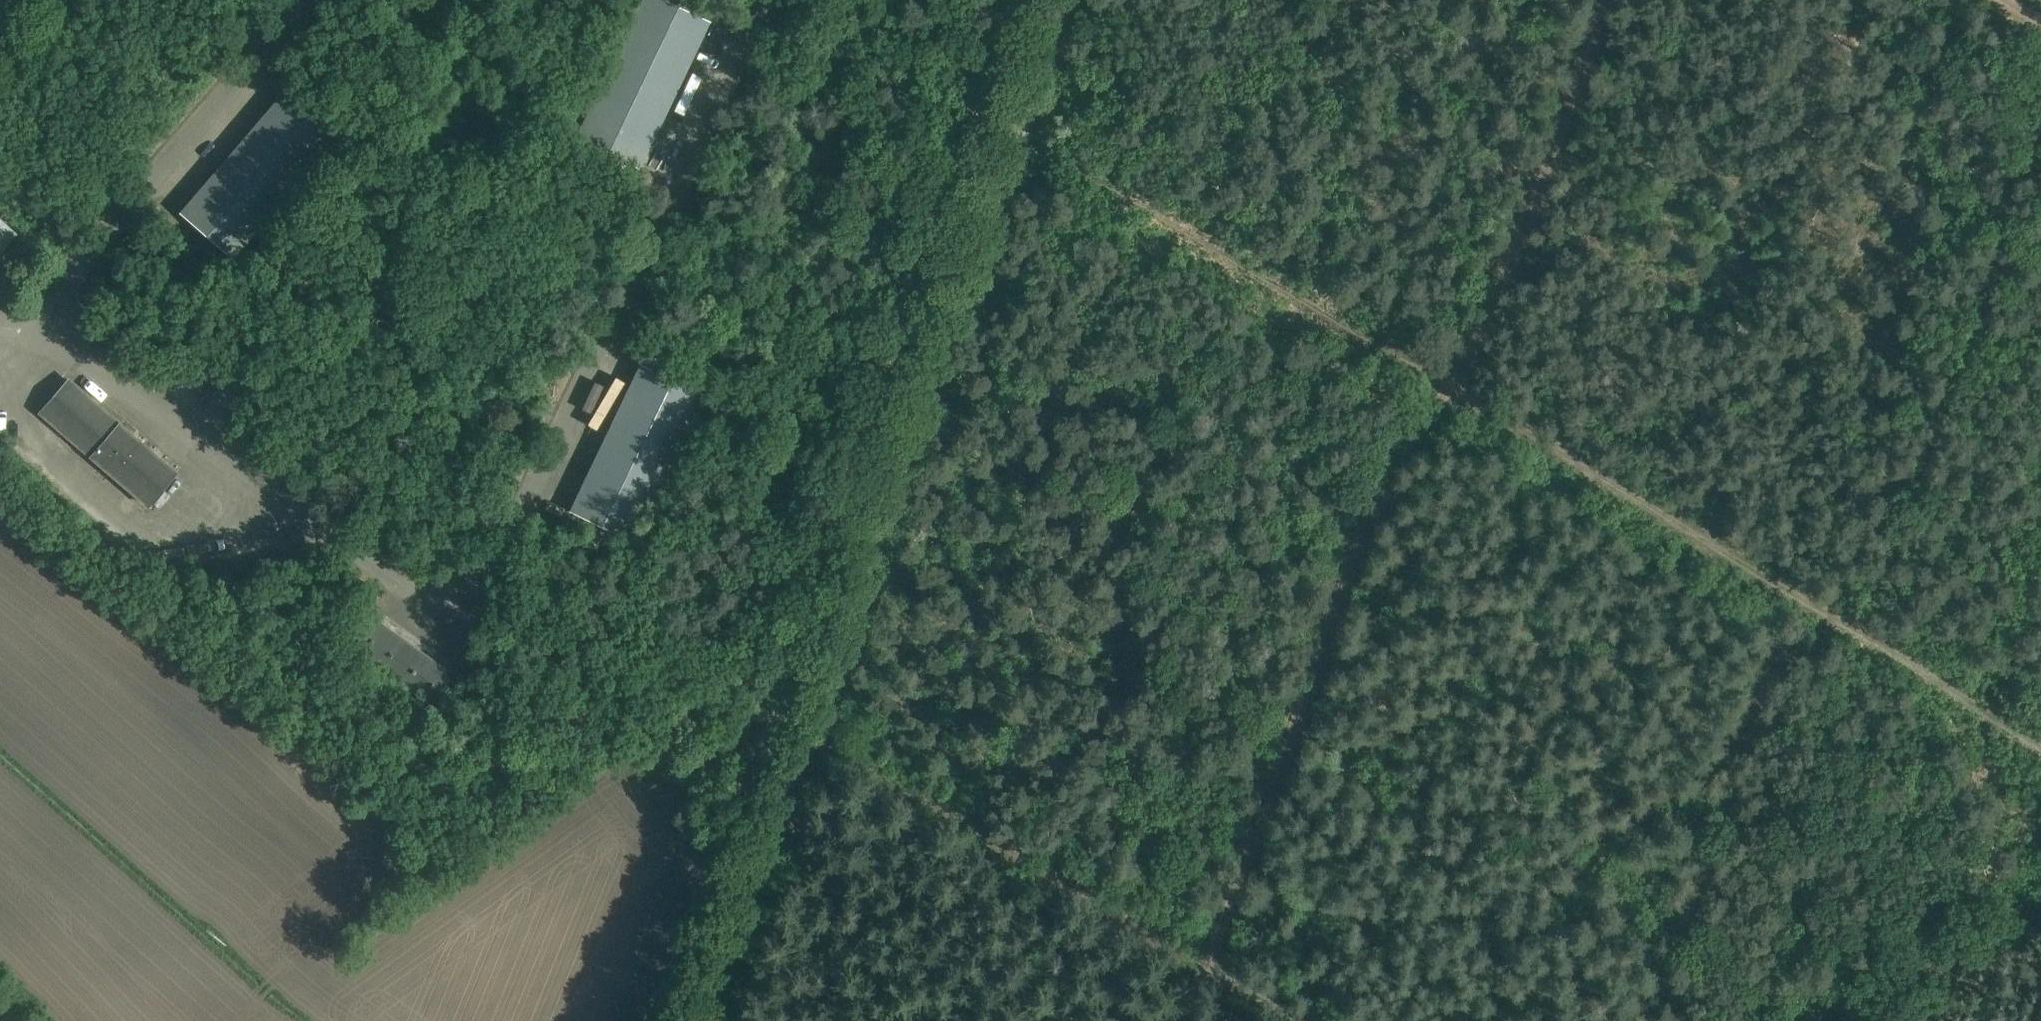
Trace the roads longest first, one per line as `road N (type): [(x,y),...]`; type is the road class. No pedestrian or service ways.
road 1 (track): [(650,1020),(1008,0)]

